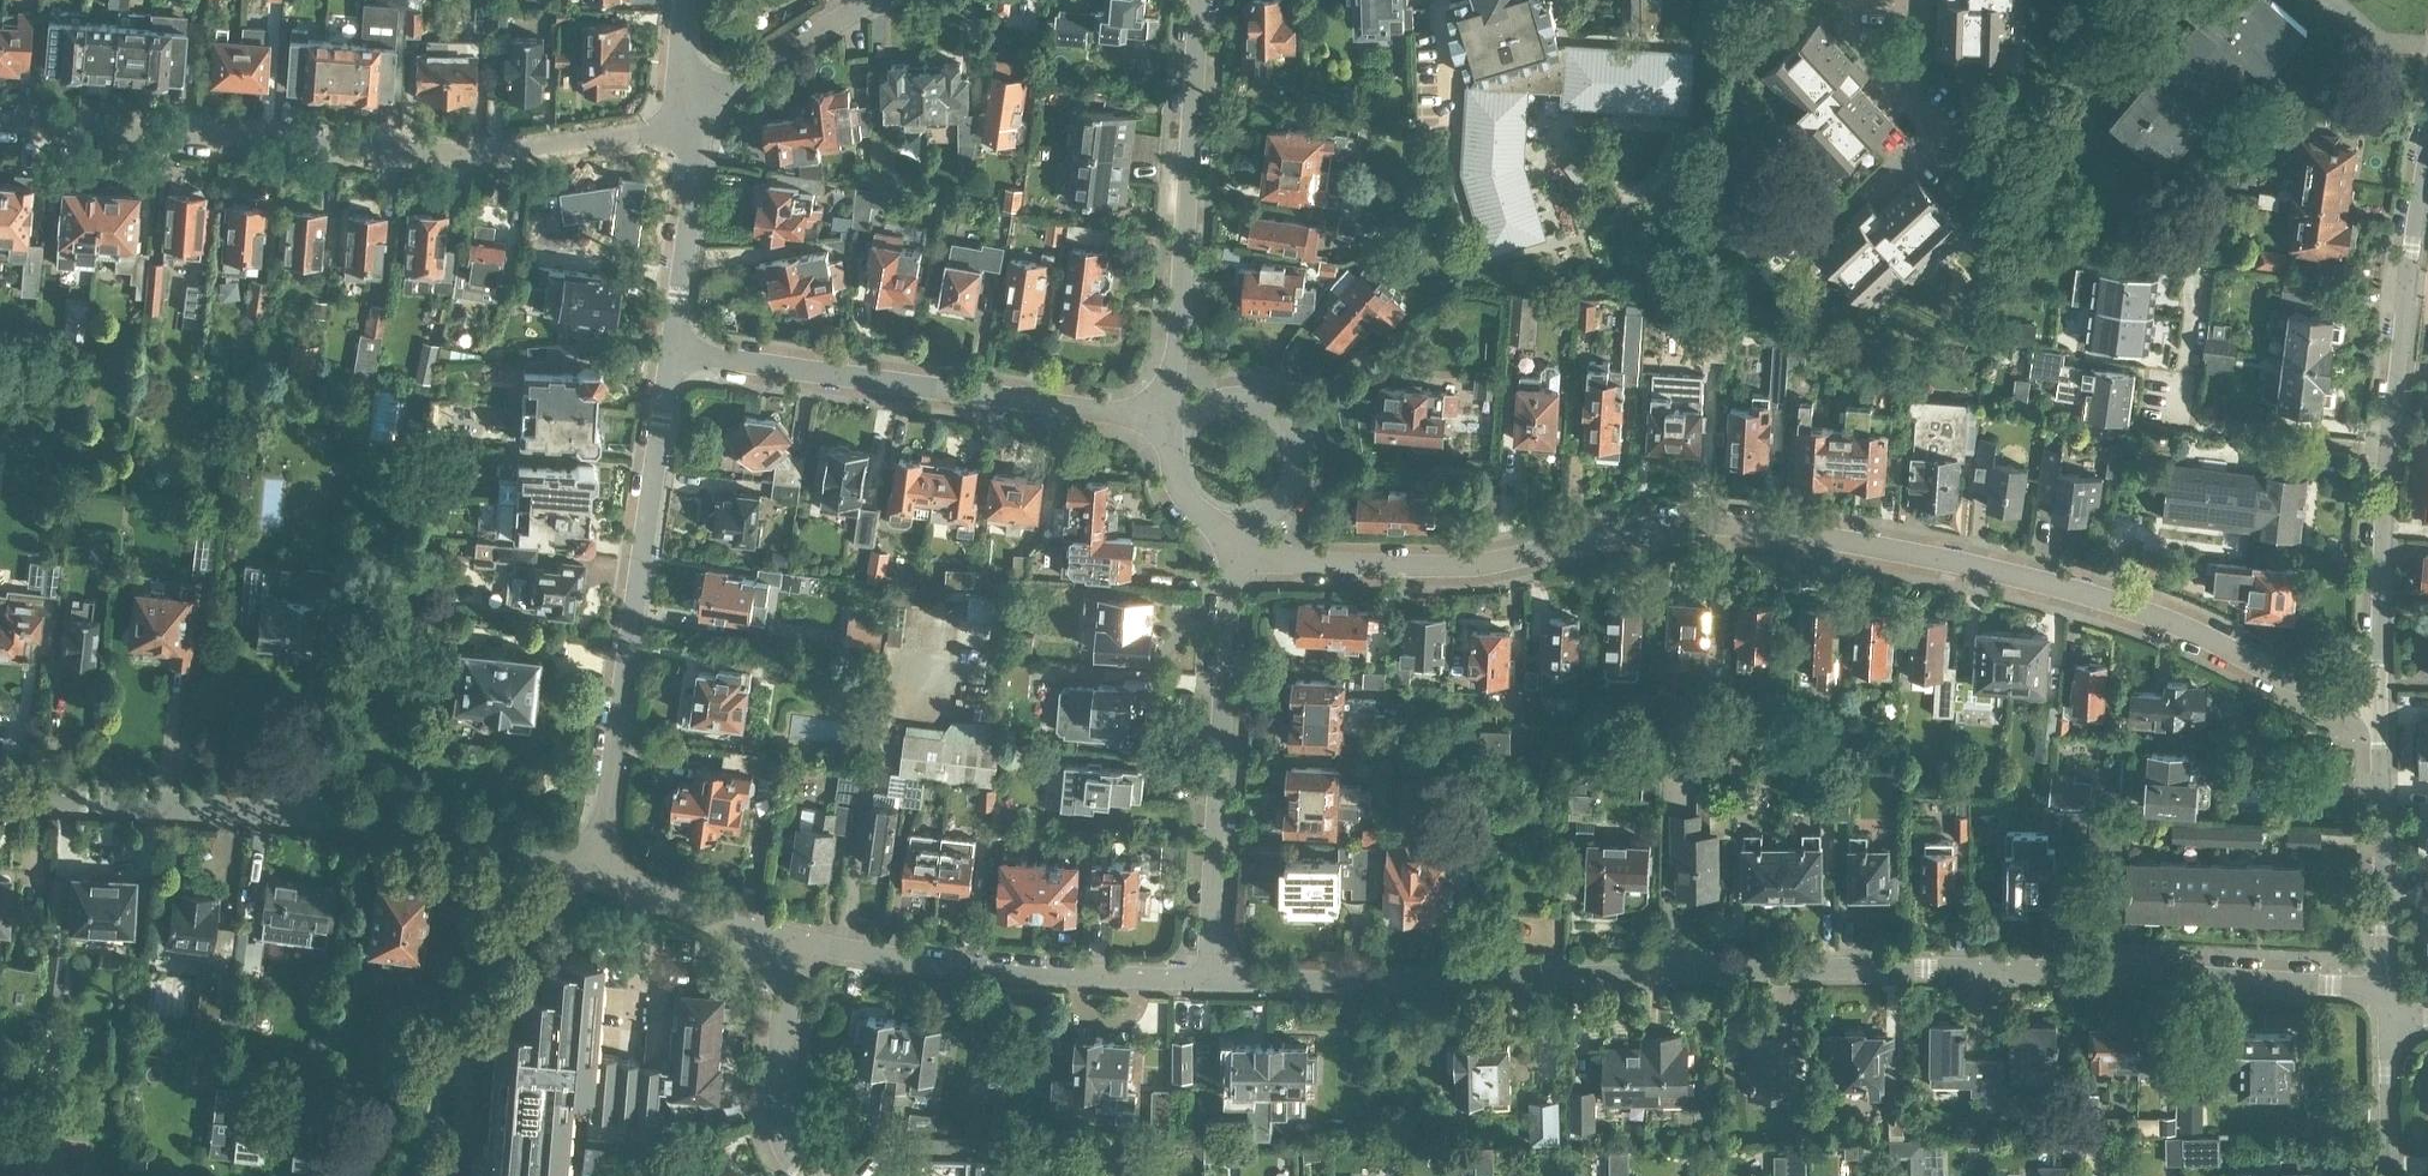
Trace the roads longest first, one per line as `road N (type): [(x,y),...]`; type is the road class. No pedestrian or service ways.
road 1 (residential): [(2384,697),(2316,696),(2207,638),(2085,593),(1776,526),(1670,526),(1482,566),(1234,557)]
road 2 (residential): [(1208,977),(2103,970),(2386,982)]
road 3 (residential): [(690,113),(633,133),(500,154),(0,125)]
road 4 (residential): [(0,797),(293,812),(494,840),(598,867)]
road 5 (residential): [(598,867),(667,349)]
road 6 (residential): [(2427,183),(2385,492),(2384,697)]
road 7 (residential): [(1171,419),(667,349)]
road 8 (residential): [(1208,977),(1234,557)]
road 9 (residential): [(1171,419),(1201,0)]
road 10 (residential): [(792,939),(944,964),(1208,977)]
road 11 (residential): [(2384,697),(2386,982)]
road 12 (residential): [(792,939),(778,1114),(786,1151),(808,1175)]
road 13 (residential): [(667,349),(694,169),(690,113)]
road 14 (residential): [(871,0),(690,113)]
road 15 (residential): [(598,867),(792,939)]
road 16 (residential): [(2388,1016),(2391,1175)]
road 17 (residential): [(1234,557),(1224,529),(1182,488),(1171,419)]

